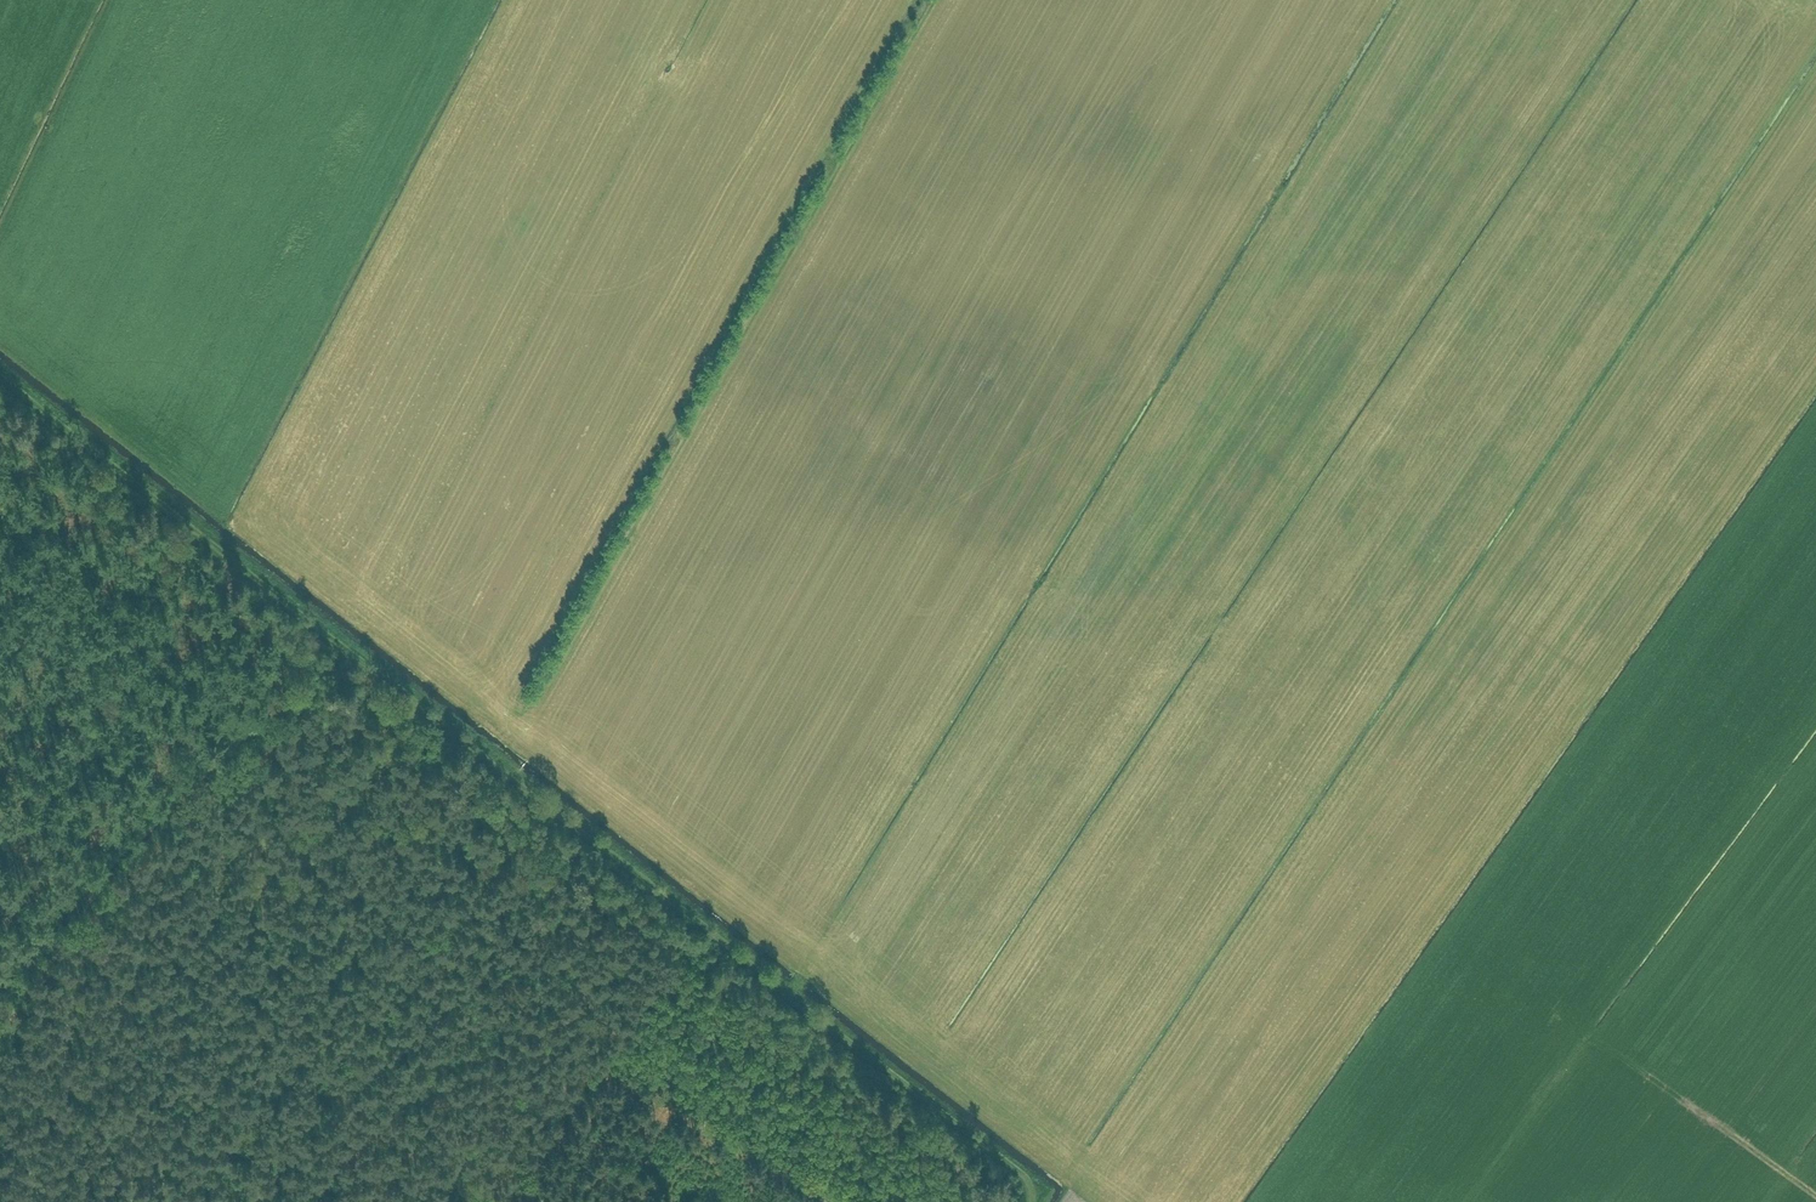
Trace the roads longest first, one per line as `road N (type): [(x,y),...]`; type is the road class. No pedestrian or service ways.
road 1 (track): [(0,378),(1019,1173),(1026,1201)]
road 2 (track): [(344,645),(0,986)]

